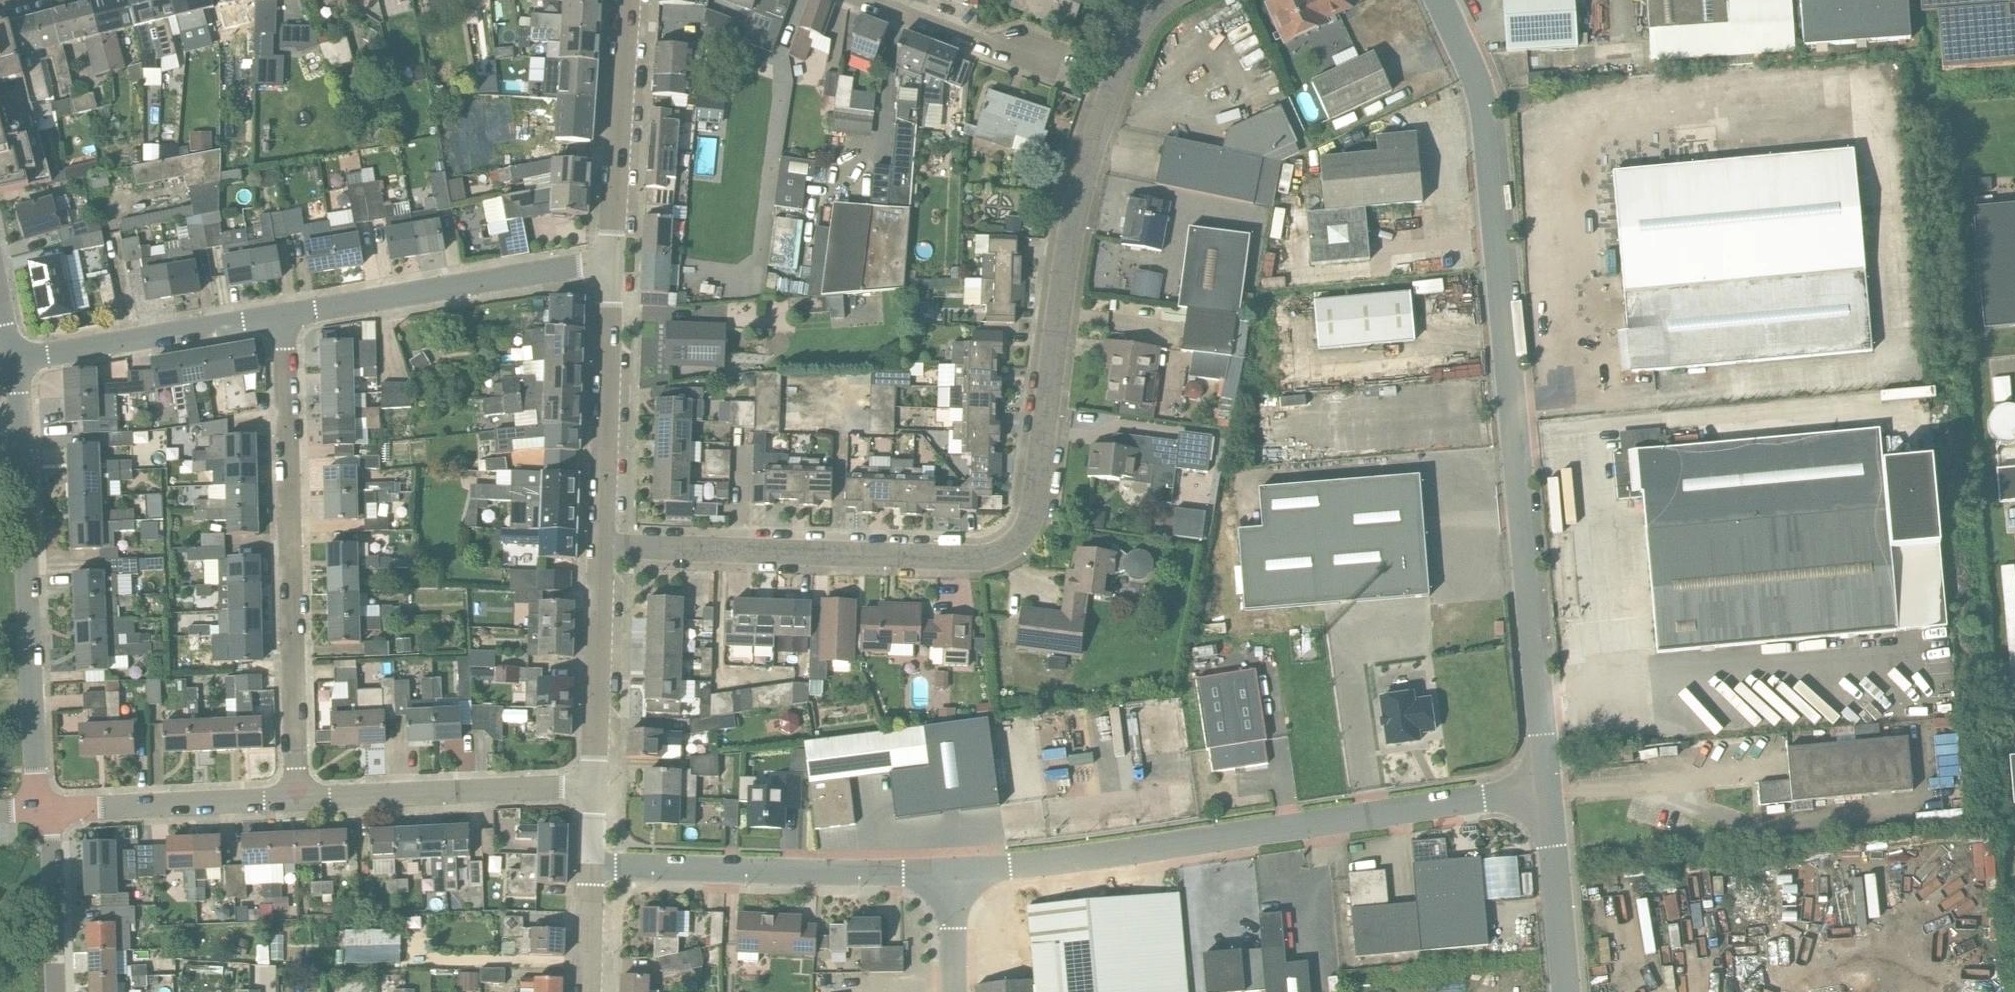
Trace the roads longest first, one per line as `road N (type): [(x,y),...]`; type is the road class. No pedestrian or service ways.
road 1 (residential): [(602,544),(1002,553),(1022,539),(1078,174),(1135,8),(1147,0)]
road 2 (residential): [(1546,790),(1484,120),(1438,0)]
road 3 (residential): [(1546,790),(954,873)]
road 4 (residential): [(298,799),(284,315)]
road 5 (residential): [(954,873),(593,866)]
road 6 (residential): [(44,810),(24,463)]
road 7 (residential): [(284,315),(610,262)]
road 8 (residential): [(298,799),(595,787)]
road 9 (residential): [(602,544),(610,262)]
road 10 (residential): [(14,361),(284,315)]
road 11 (residential): [(610,262),(628,0)]
road 12 (residential): [(44,810),(298,799)]
road 13 (residential): [(595,787),(602,544)]
road 14 (residential): [(1563,991),(1546,790)]
road 15 (residential): [(53,991),(44,810)]
road 16 (residential): [(1004,44),(879,0)]
road 17 (residential): [(589,991),(593,866)]

